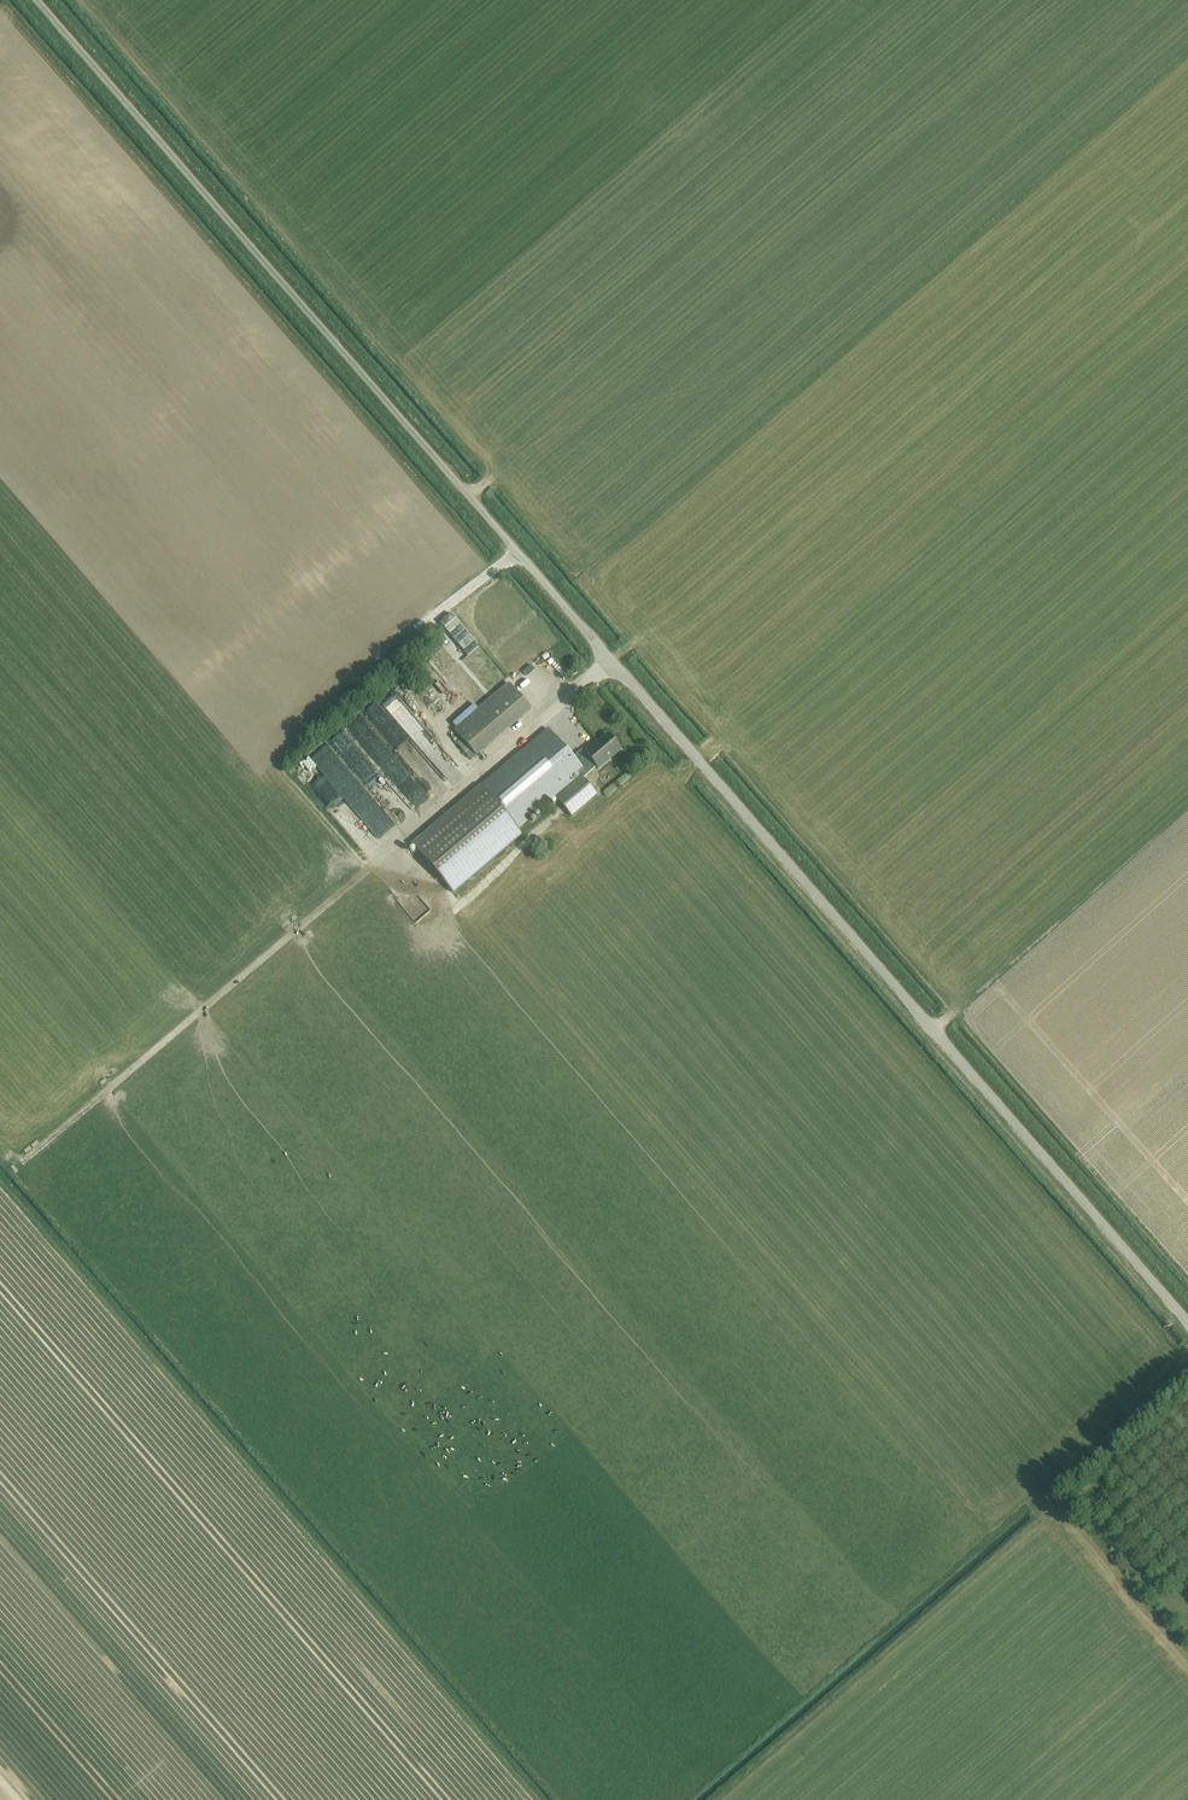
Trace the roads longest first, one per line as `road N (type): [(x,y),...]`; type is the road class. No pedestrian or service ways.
road 1 (track): [(613,662),(36,0)]

